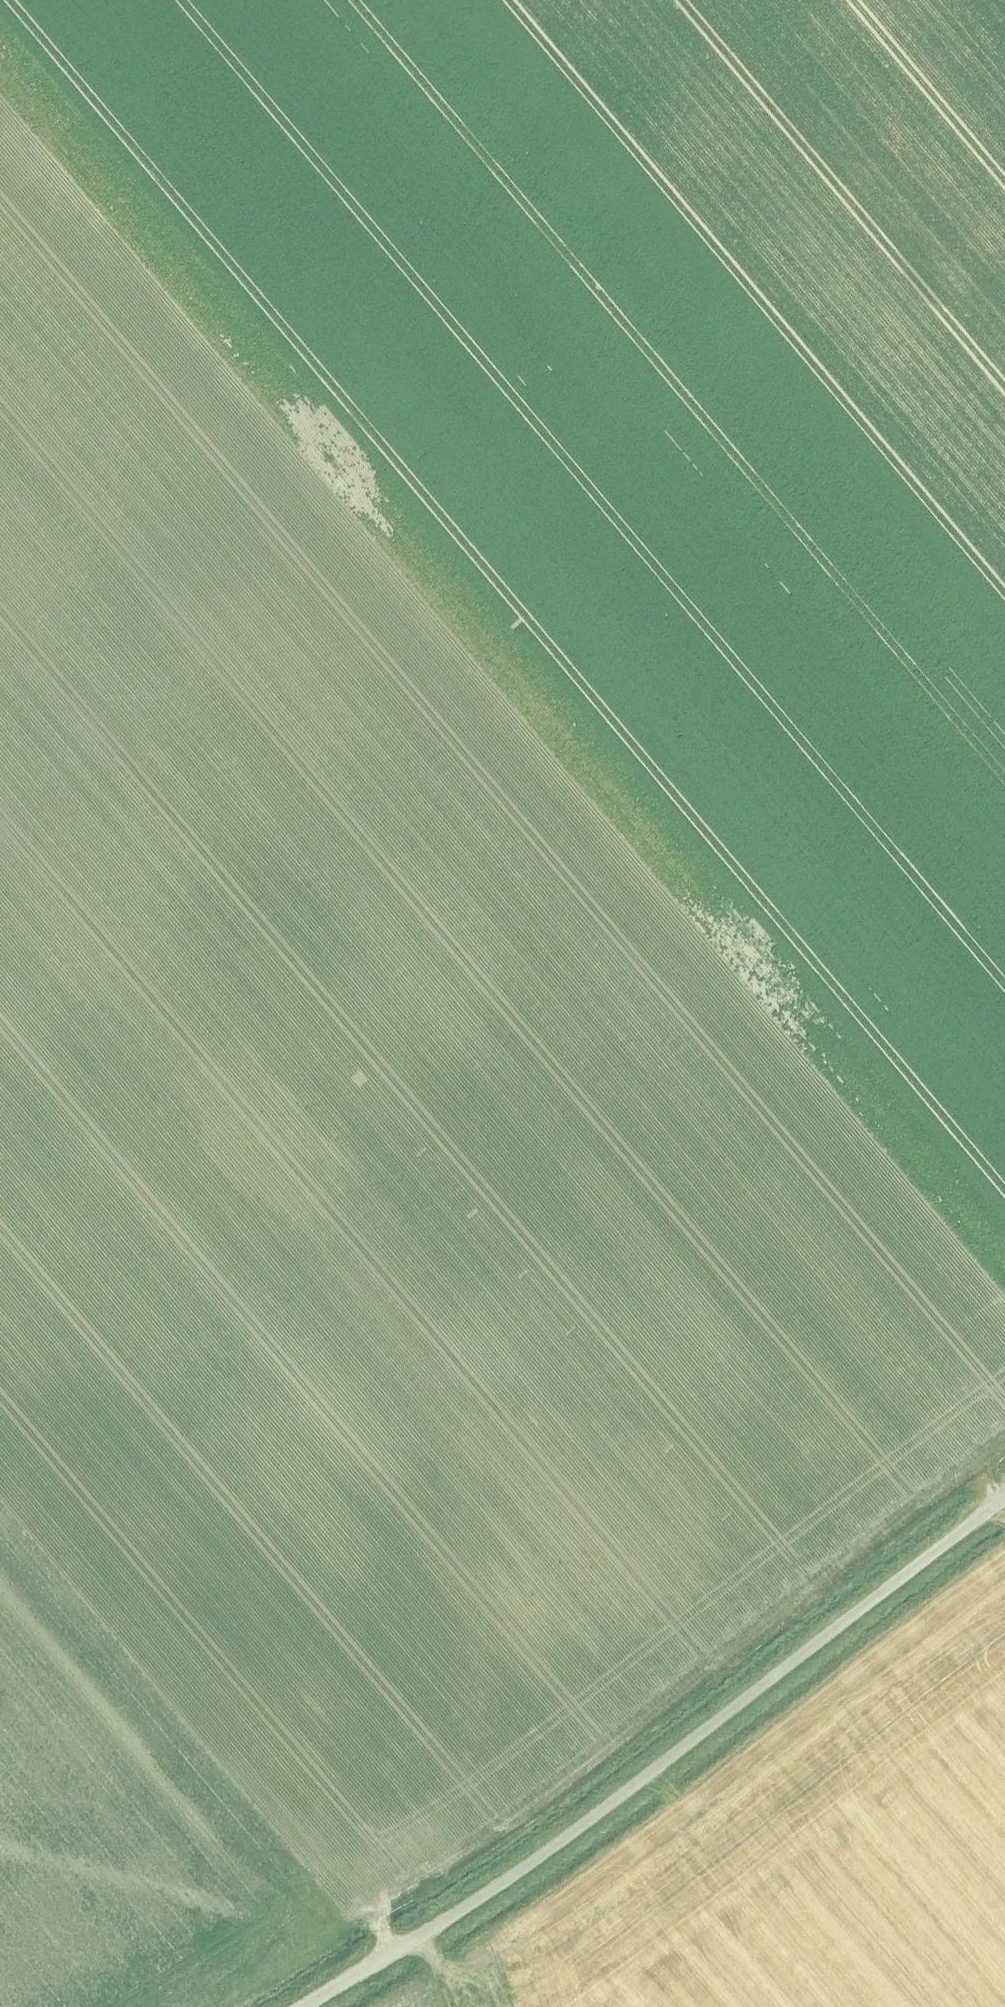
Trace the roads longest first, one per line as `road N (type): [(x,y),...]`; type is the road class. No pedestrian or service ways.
road 1 (residential): [(302,2006),(492,1888),(1004,1499)]

